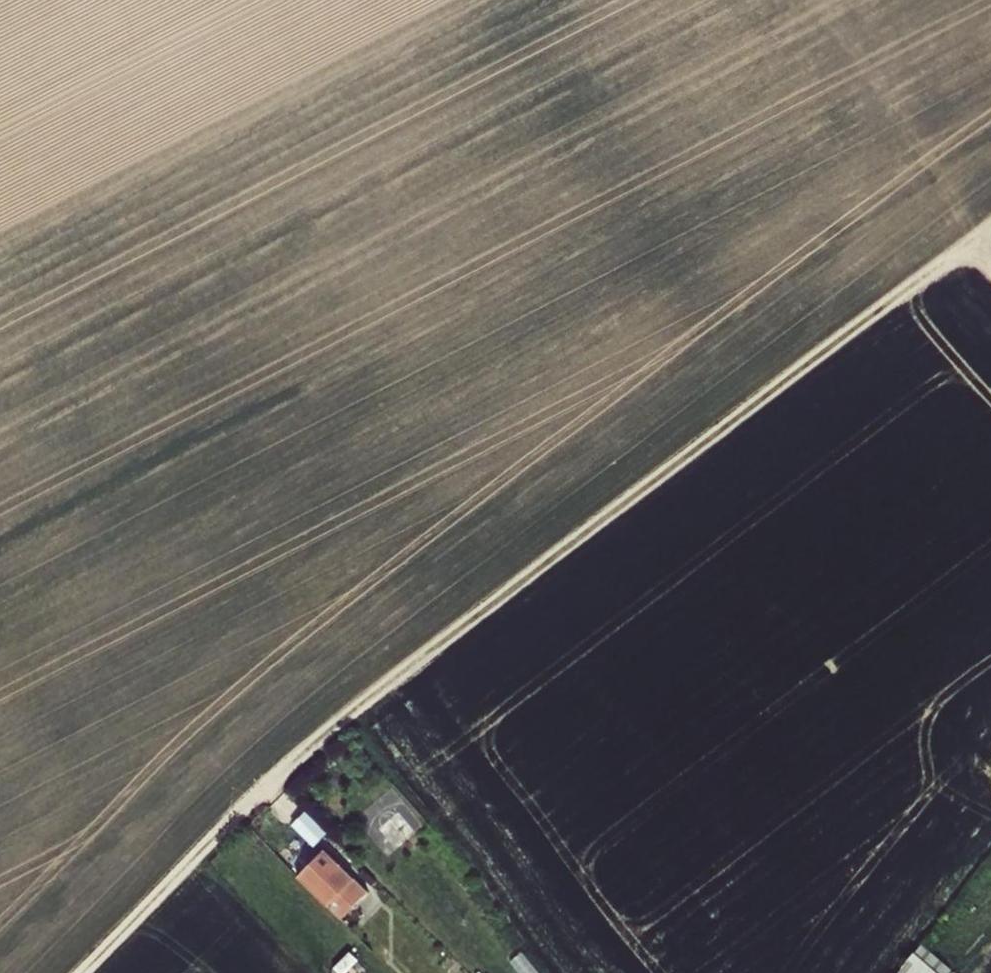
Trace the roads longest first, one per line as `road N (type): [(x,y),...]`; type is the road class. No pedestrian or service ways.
road 1 (track): [(82,972),(373,692),(990,226)]

